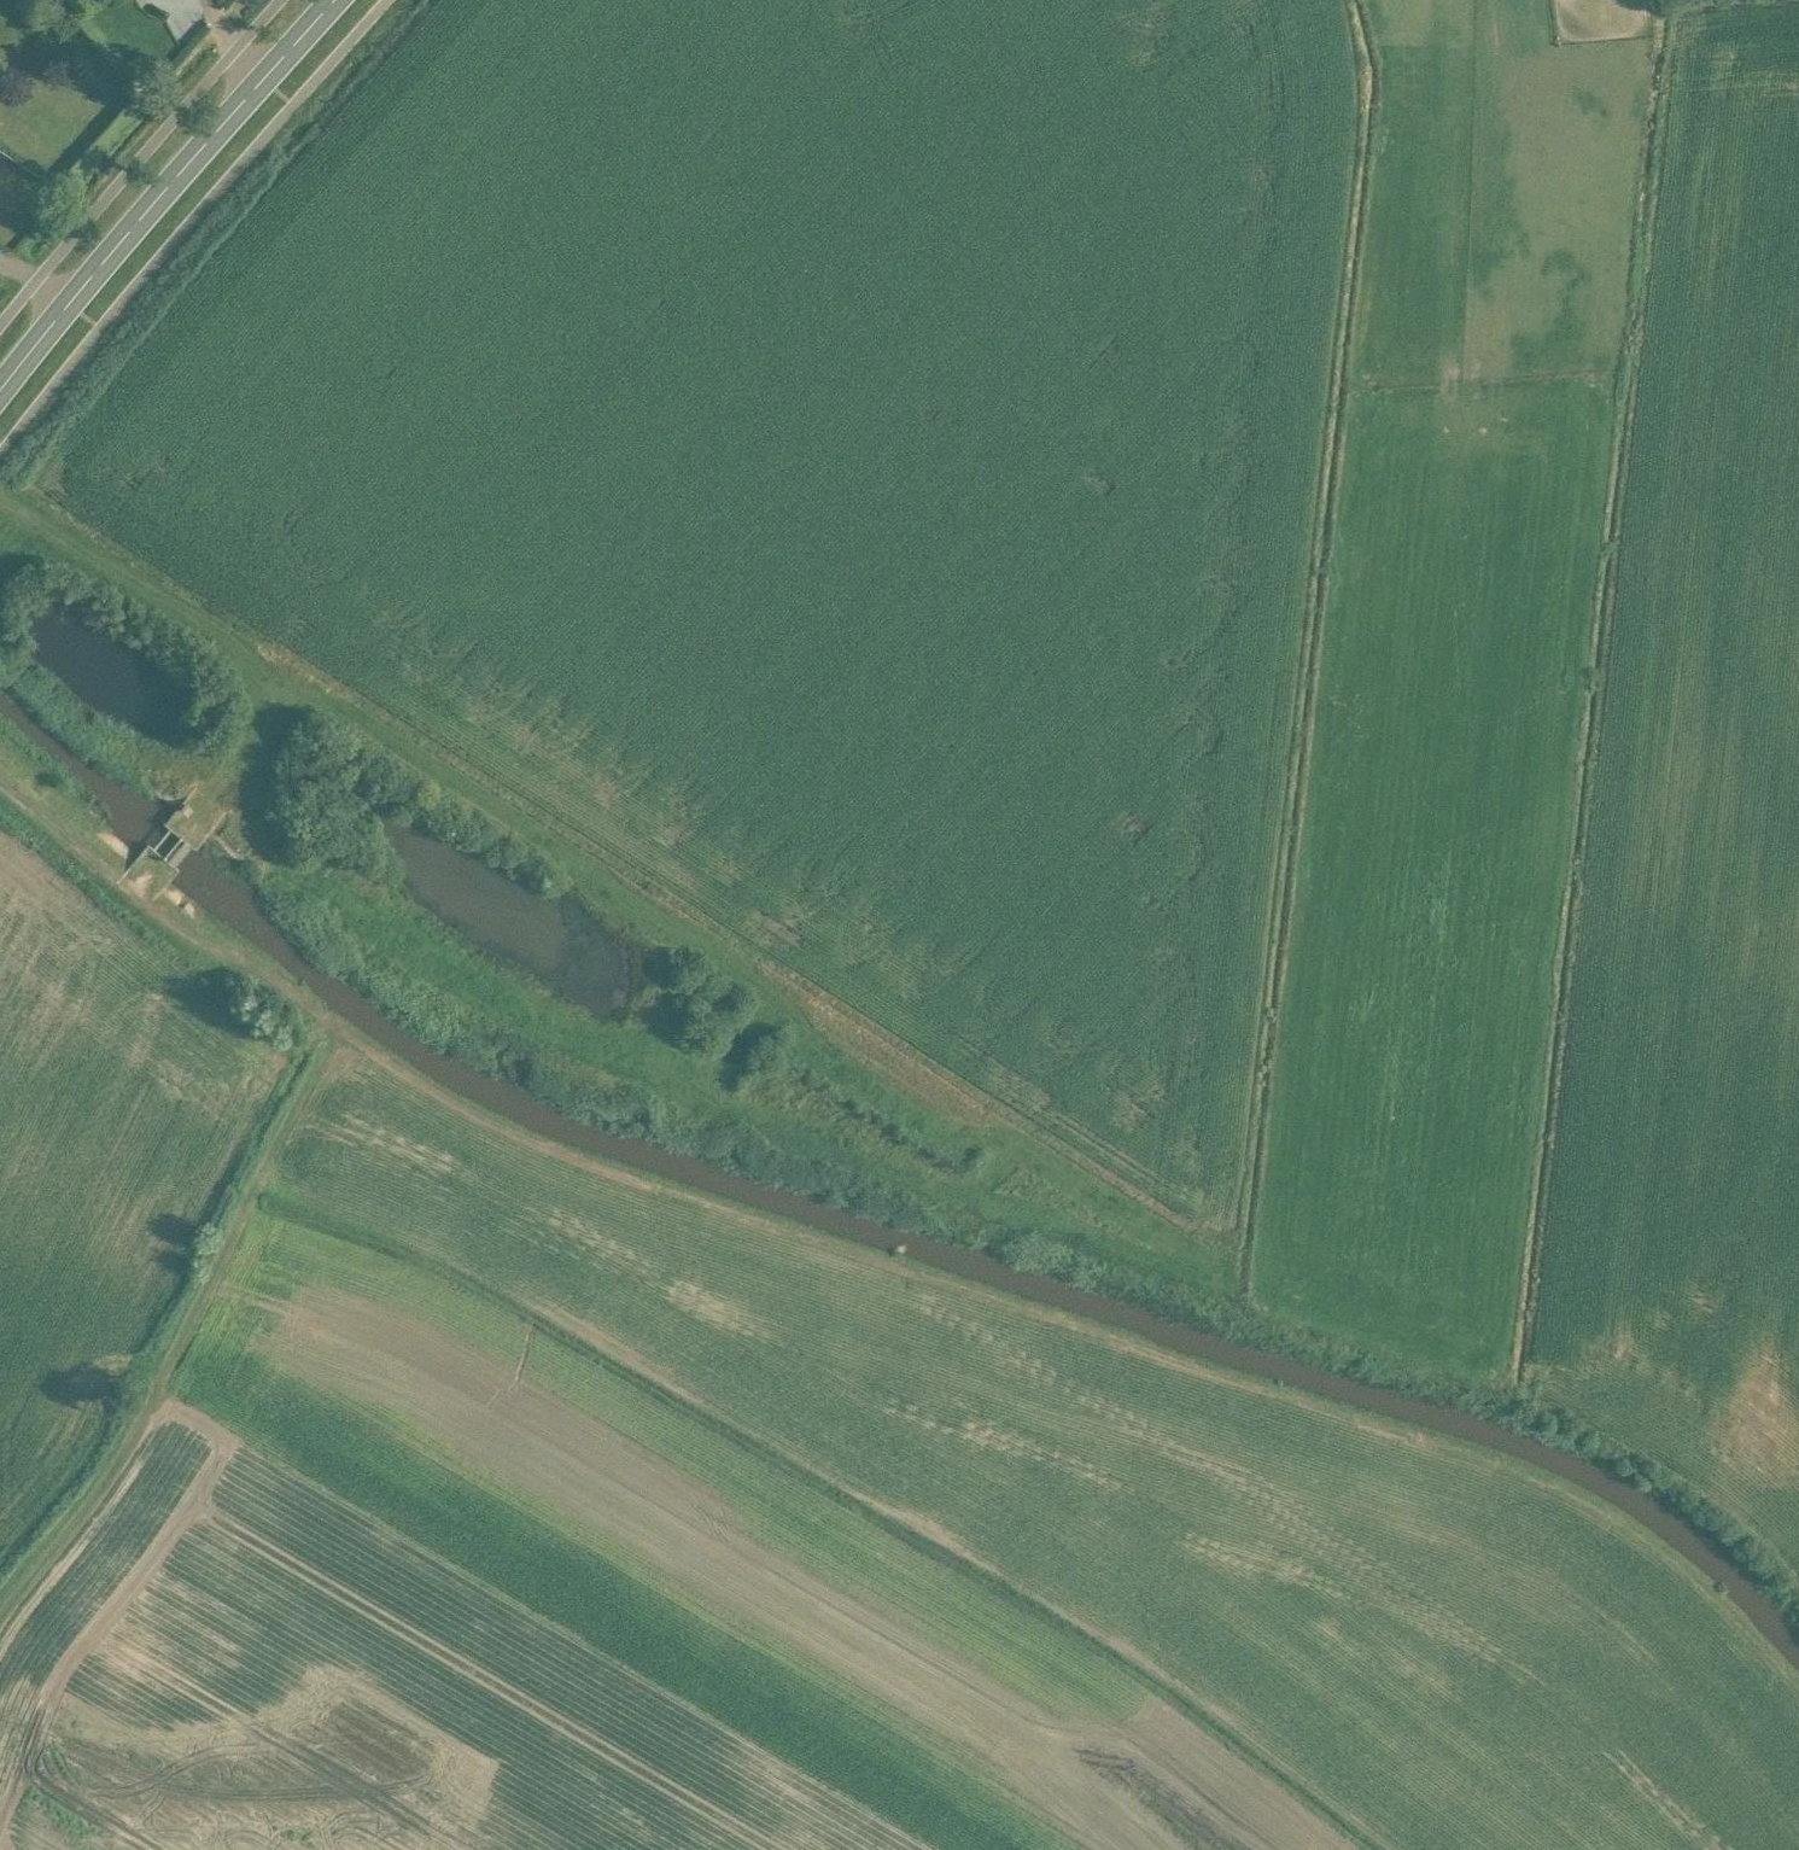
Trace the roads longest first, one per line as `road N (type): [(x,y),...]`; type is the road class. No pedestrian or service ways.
road 1 (secondary): [(0,401),(344,0)]

